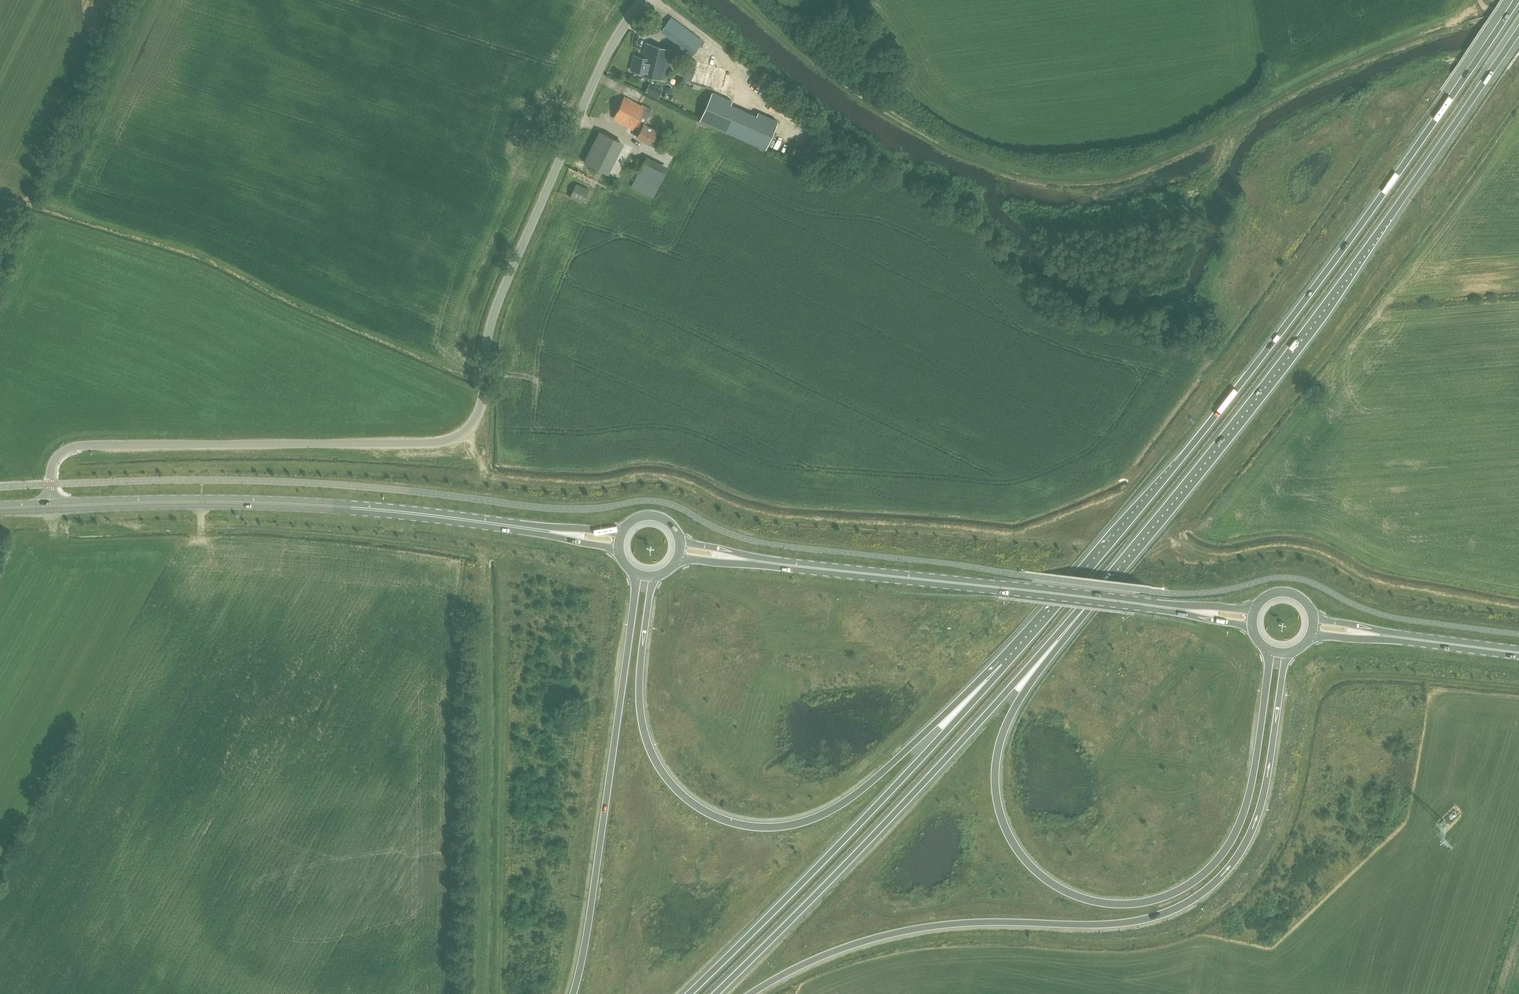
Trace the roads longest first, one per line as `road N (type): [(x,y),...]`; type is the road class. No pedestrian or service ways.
road 1 (unclassified): [(52,506),(54,460),(86,445),(427,443),(470,428),(481,412),(490,326),(502,293),(601,65),(643,0)]
road 2 (track): [(746,0),(841,81),(923,132),(1008,167),(1078,177),(1165,155),(1286,90),(1481,3)]
road 3 (trunk): [(1517,0),(1236,392),(1054,609)]
road 4 (trunk): [(751,993),(827,954),(900,932),(976,923),(1116,925),(1200,896),(1256,822),(1289,650)]
road 5 (trunk): [(1265,644),(1252,786),(1231,840),(1174,892),(1137,903),(1096,901),(1029,864),(1002,817),(995,780),(1015,706),(1085,605)]
road 6 (trunk): [(1085,605),(1260,391),(1518,31)]
road 7 (trunk): [(1054,609),(850,798),(802,823),(750,826),(713,816),(682,794),(650,749),(639,695),(655,572)]
road 8 (trunk): [(717,993),(1085,605)]
road 9 (trunk): [(1054,609),(910,772),(689,993)]
road 10 (trunk): [(635,569),(573,993)]
road 11 (primary): [(1169,605),(758,559)]
road 12 (primary): [(52,506),(181,501),(371,508)]
road 13 (primary): [(540,528),(371,508)]
road 14 (secondary): [(1518,652),(1393,635)]

